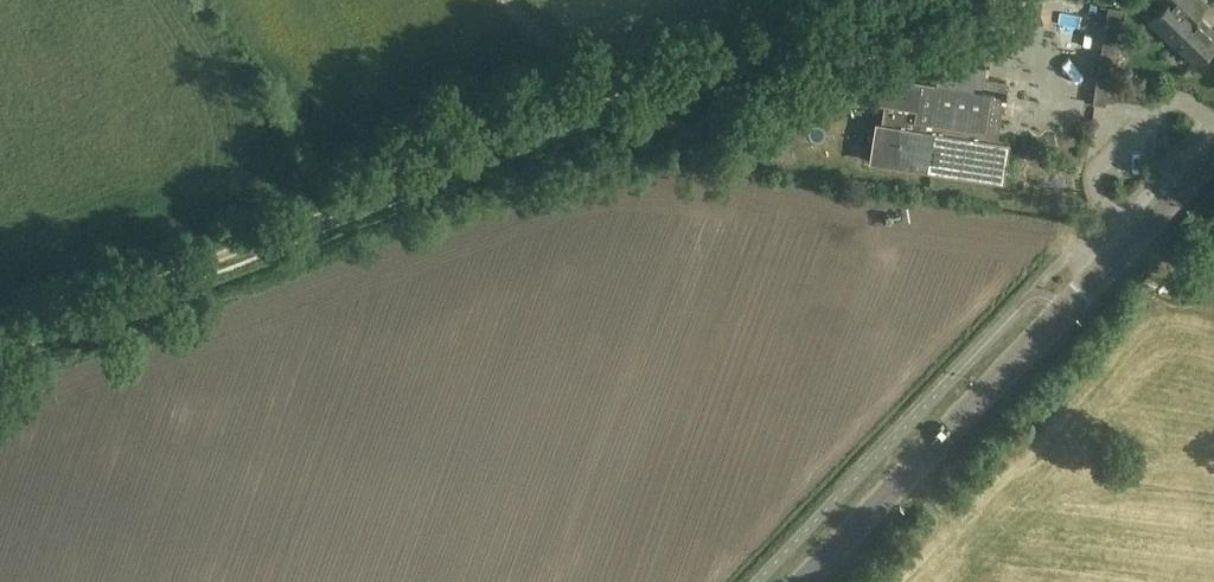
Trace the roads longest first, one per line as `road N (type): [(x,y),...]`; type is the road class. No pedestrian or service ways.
road 1 (track): [(0,342),(876,0)]
road 2 (tertiary): [(802,581),(1213,160)]
road 3 (track): [(509,0),(613,115)]

